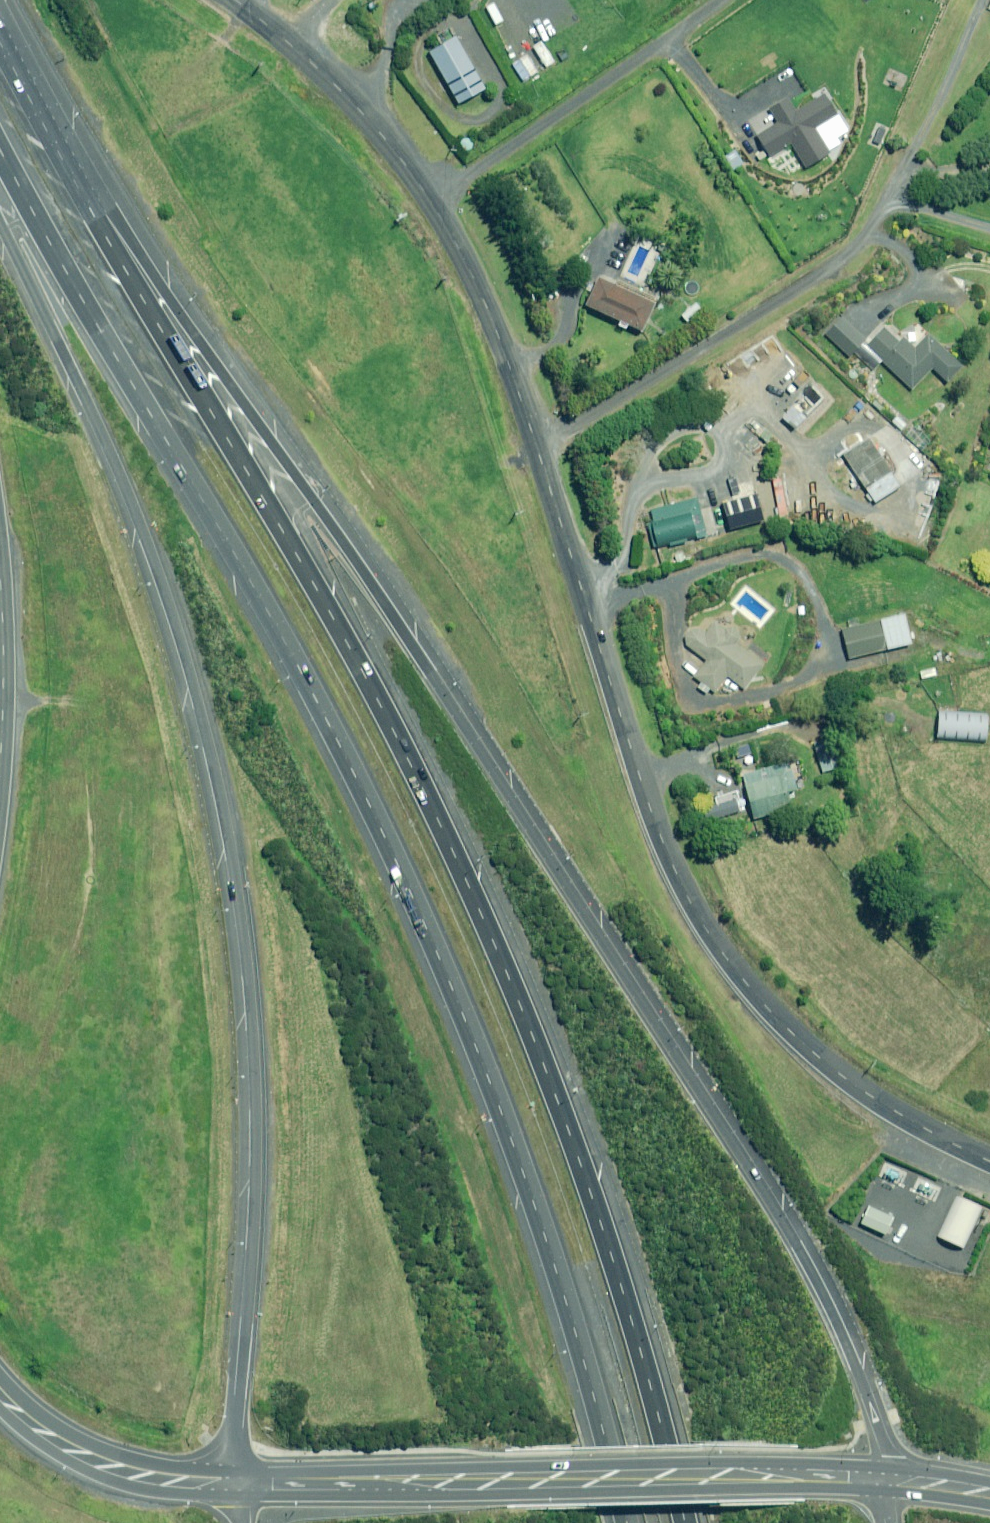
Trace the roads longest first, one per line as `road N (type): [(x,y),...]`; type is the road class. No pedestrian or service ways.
road 1 (motorway): [(74,190),(316,502),(771,1187),(849,1349),(892,1480)]
road 2 (motorway): [(623,1522),(590,1383),(511,1128),(410,883),(284,639),(0,149)]
road 3 (motorway): [(74,190),(318,586),(464,875),(568,1116),(688,1522)]
road 4 (unclassified): [(989,1160),(879,1100),(795,1035),(693,908),(652,808),(538,449),(472,283),(423,187),(363,105),(244,0)]
road 5 (motorway): [(237,1489),(258,1168),(254,976),(236,876),(157,579),(80,388),(0,220)]
road 6 (secondary): [(237,1489),(714,1476),(892,1480)]
road 7 (unclassified): [(0,1393),(38,1430),(107,1466),(237,1489)]
road 8 (motorway): [(0,62),(74,190)]

